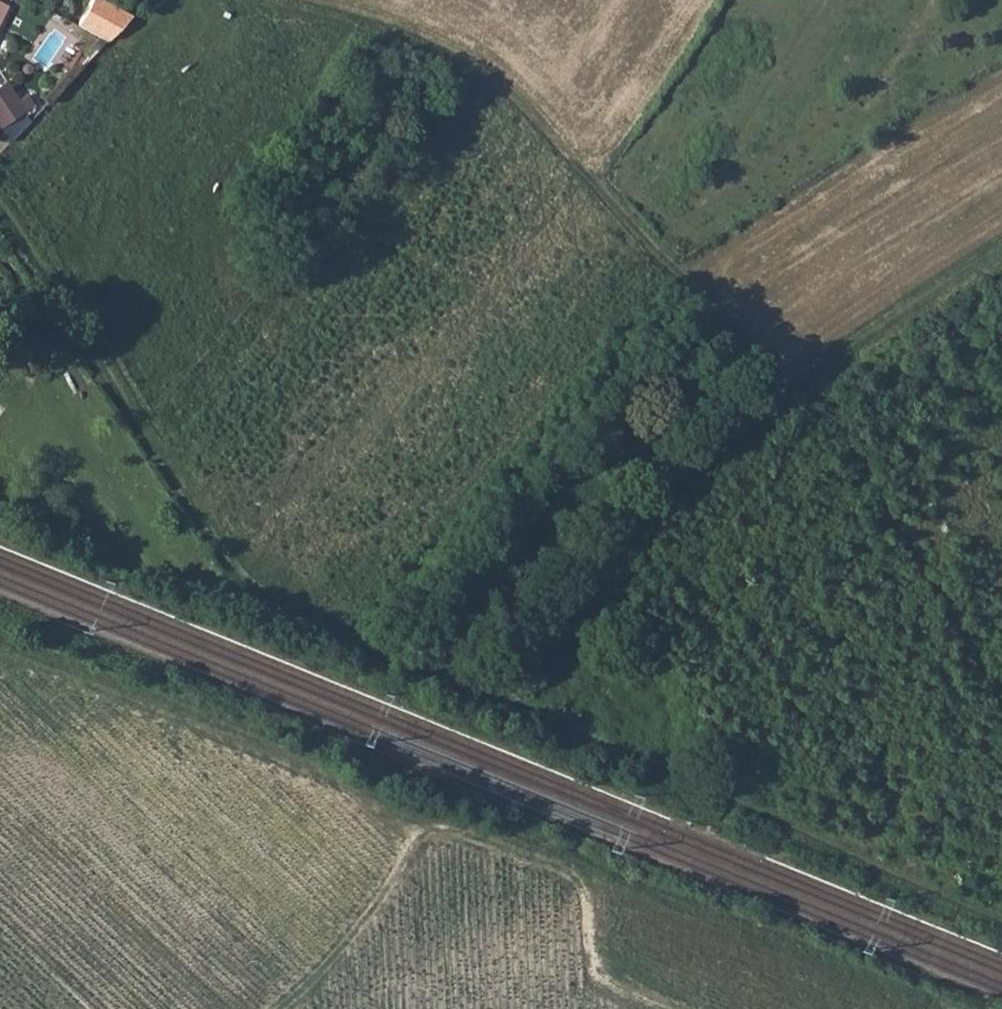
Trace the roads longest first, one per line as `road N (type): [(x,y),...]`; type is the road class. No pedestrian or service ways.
road 1 (track): [(483,693),(253,590),(0,212)]
road 2 (track): [(1001,247),(782,397),(599,542),(483,693)]
road 3 (track): [(782,397),(562,138),(471,61),(321,0)]
road 4 (track): [(483,693),(1001,923)]
road 5 (track): [(289,1008),(320,986),(427,825),(585,891)]

